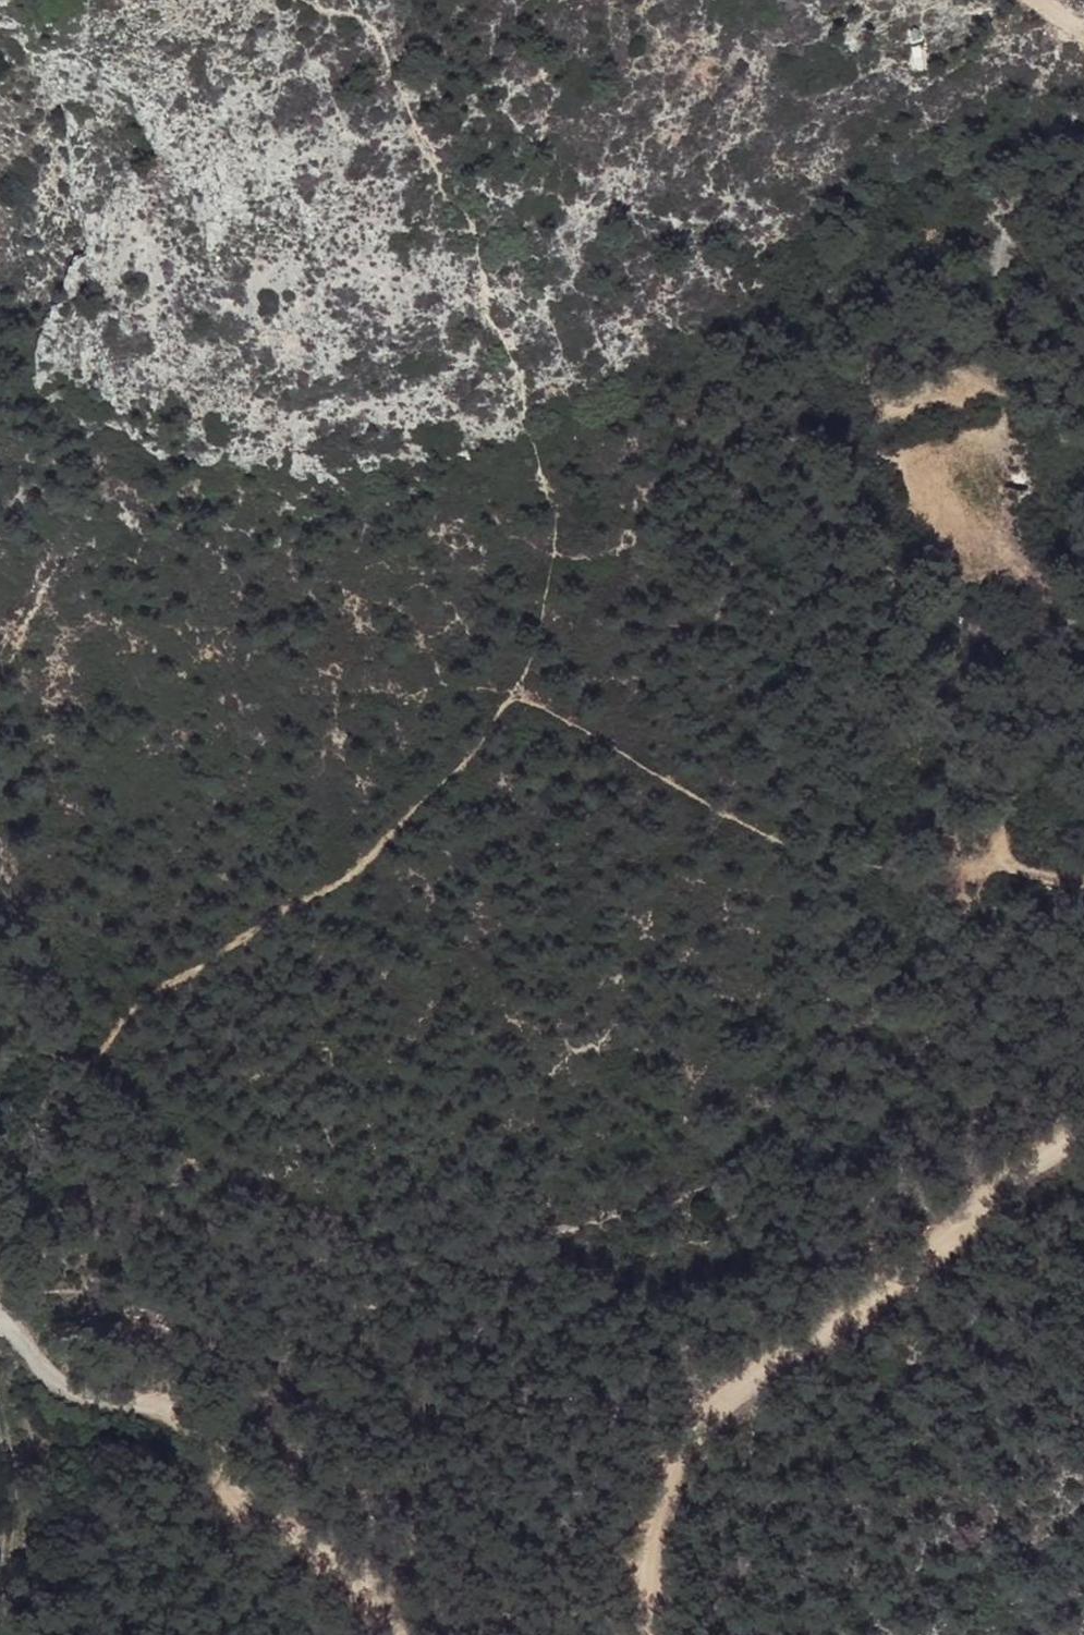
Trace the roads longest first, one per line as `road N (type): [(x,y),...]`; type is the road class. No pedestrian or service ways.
road 1 (track): [(642,1634),(660,1512),(690,1449),(728,1403),(973,1210),(1083,1140)]
road 2 (track): [(0,1319),(71,1389),(168,1414),(296,1537),(378,1596),(399,1634)]

